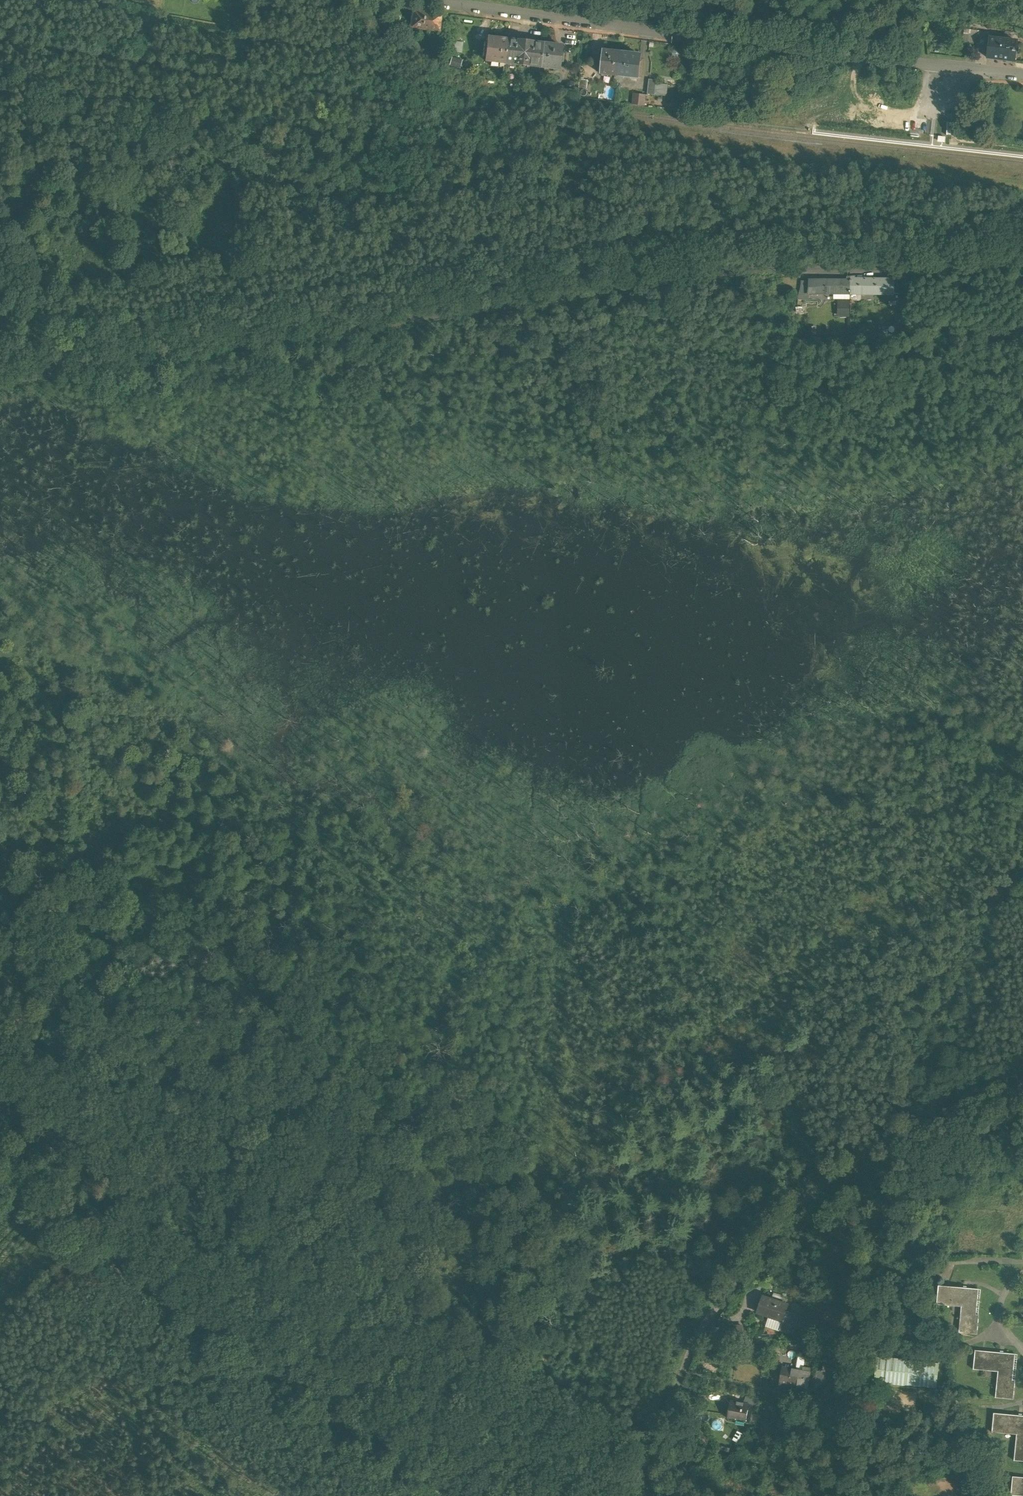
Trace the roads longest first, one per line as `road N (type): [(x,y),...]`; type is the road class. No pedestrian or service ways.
road 1 (residential): [(1022,266),(718,268),(0,383)]
road 2 (track): [(1022,1077),(848,1162),(779,1212),(687,1351),(644,1495)]
road 3 (residential): [(448,1495),(0,1180)]
road 4 (residential): [(441,0),(930,63)]
road 5 (track): [(857,55),(853,83),(866,108),(930,109)]

